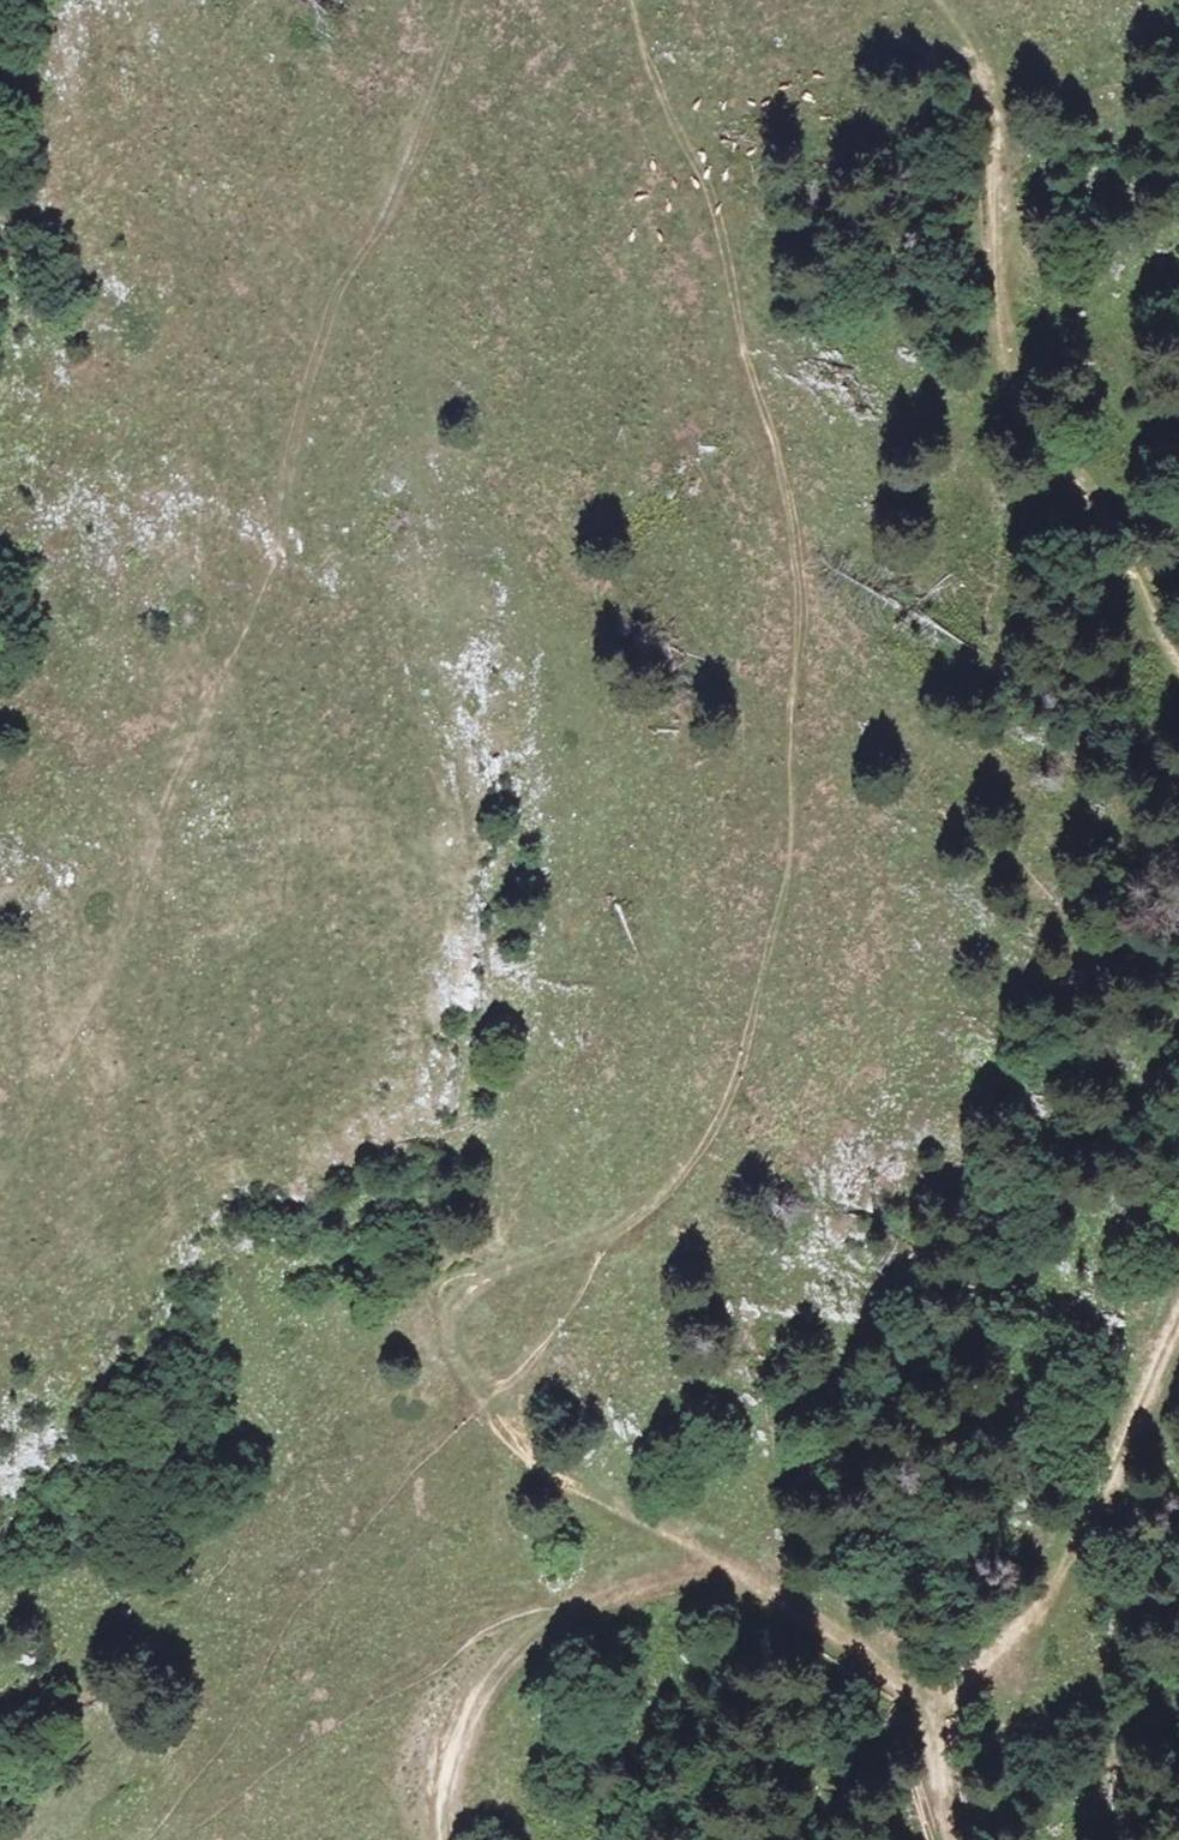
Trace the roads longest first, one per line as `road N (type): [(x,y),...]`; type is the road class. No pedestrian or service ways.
road 1 (track): [(0,1180),(104,973),(201,729),(282,553),(288,449),(338,290),(415,138),(466,0)]
road 2 (track): [(947,0),(976,47),(988,93),(997,300),(1014,382),(1107,509),(1178,646)]
road 3 (track): [(1178,1315),(1092,1514),(1037,1616),(944,1711)]
road 4 (track): [(605,1591),(533,1646),(496,1688),(460,1769),(453,1839)]
road 5 (track): [(730,1562),(663,1566),(605,1591)]
road 6 (track): [(944,1711),(941,1772),(953,1839)]

